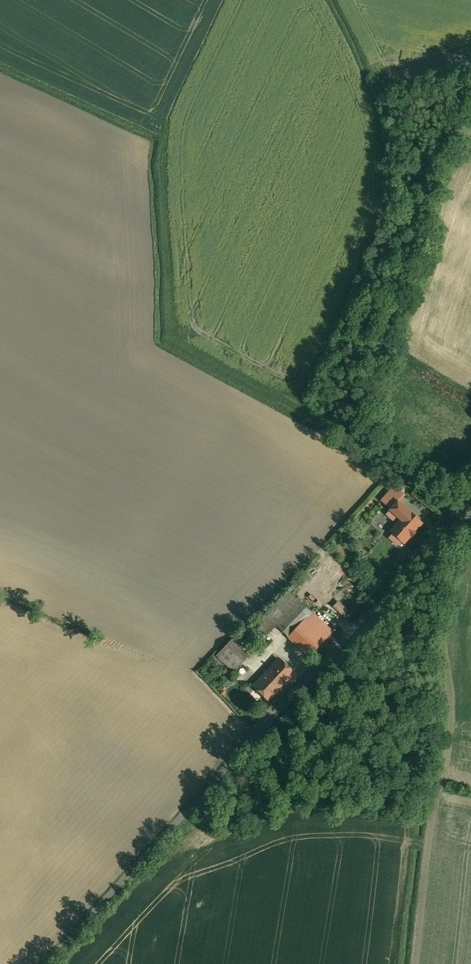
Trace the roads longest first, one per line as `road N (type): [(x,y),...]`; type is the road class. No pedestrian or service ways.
road 1 (unclassified): [(46,963),(459,514),(470,518)]

